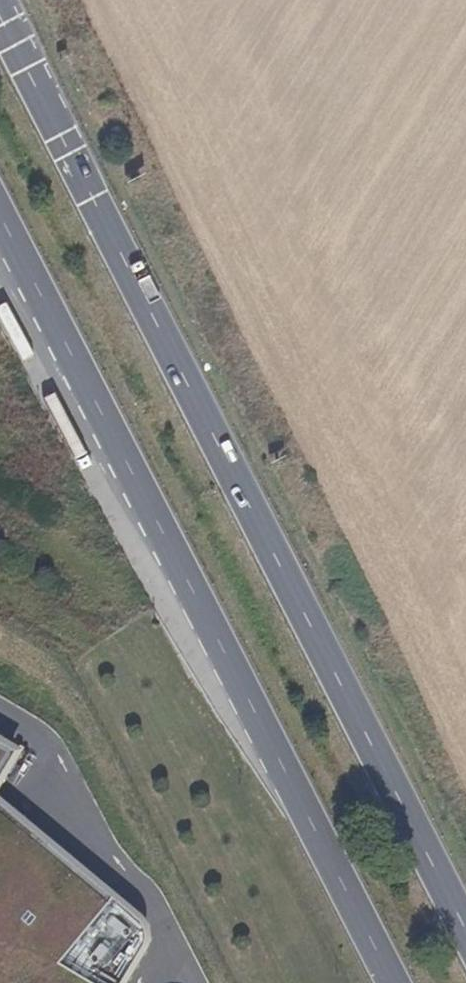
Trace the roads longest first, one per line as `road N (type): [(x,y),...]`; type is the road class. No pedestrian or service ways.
road 1 (primary): [(465,929),(0,23)]
road 2 (primary): [(39,296),(392,982)]

